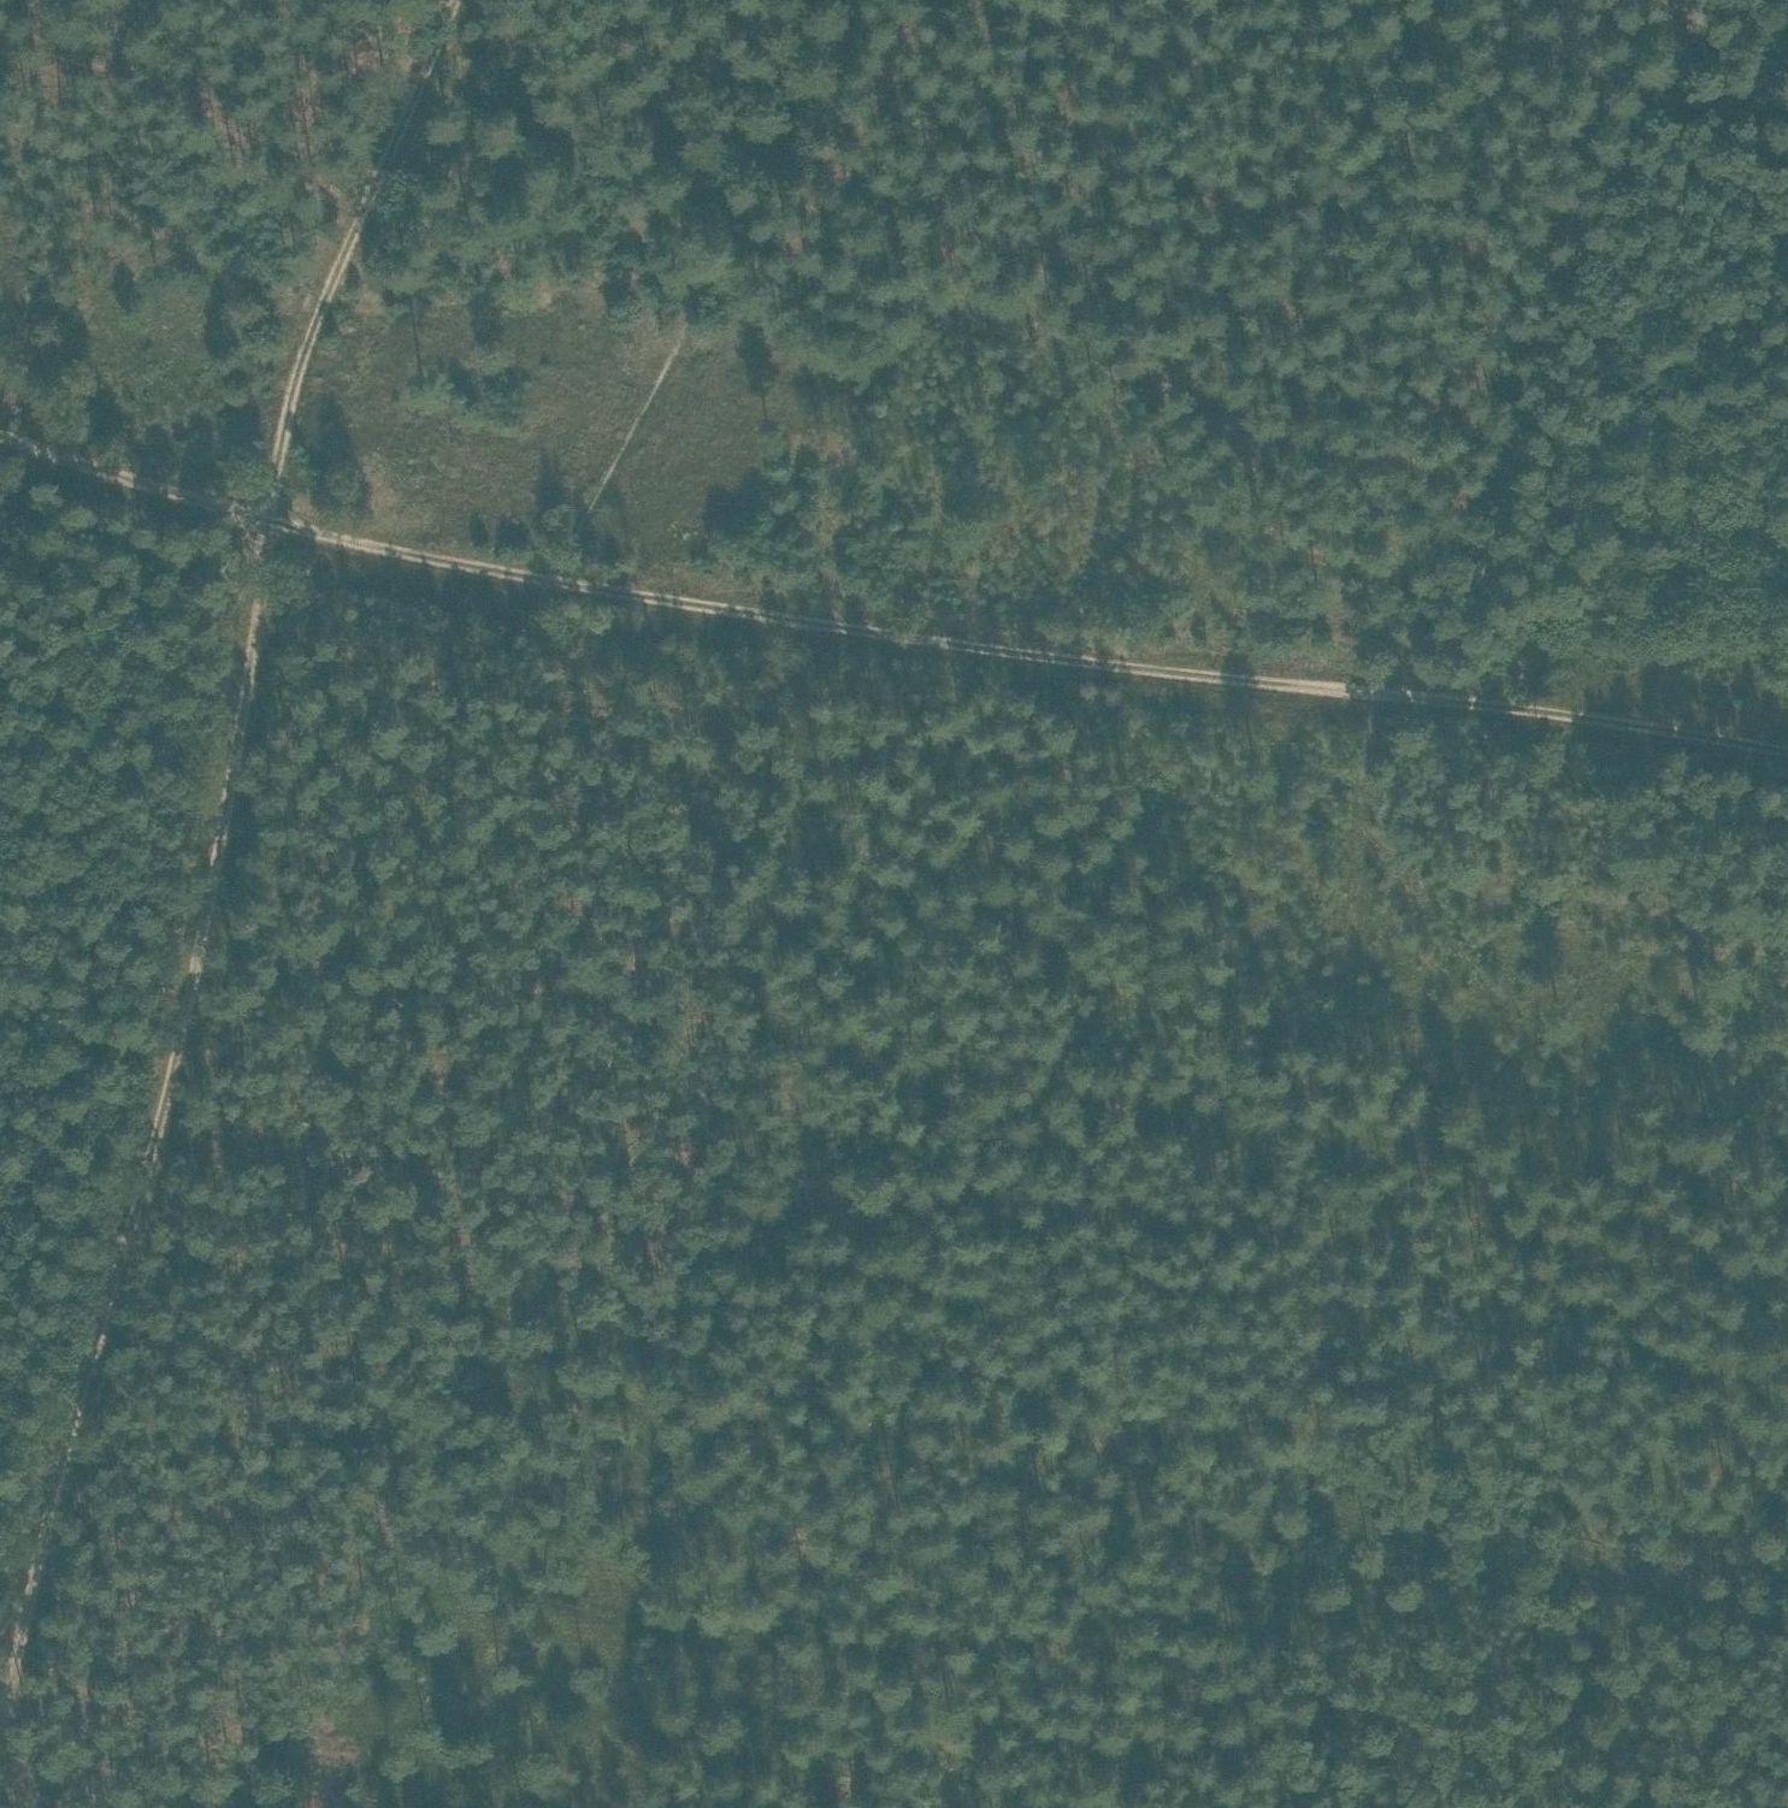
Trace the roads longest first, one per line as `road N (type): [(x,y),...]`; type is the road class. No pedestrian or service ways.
road 1 (track): [(0,416),(273,522),(415,555),(992,650),(1426,694),(1787,756)]
road 2 (track): [(459,0),(306,350),(199,958),(15,1581)]
road 3 (track): [(1337,0),(1658,102),(1787,126)]

